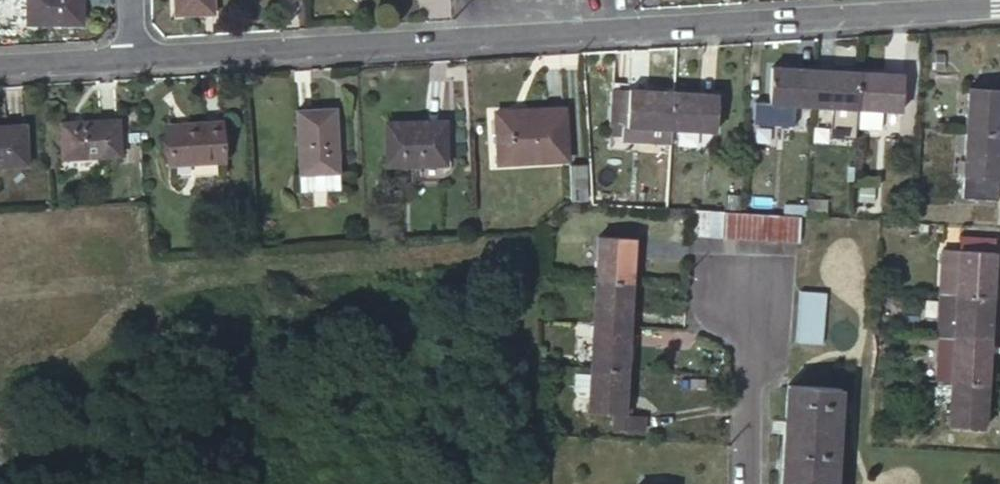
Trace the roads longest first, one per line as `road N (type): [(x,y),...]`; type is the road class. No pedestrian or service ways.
road 1 (residential): [(999,6),(132,57)]
road 2 (residential): [(751,483),(748,272)]
road 3 (residential): [(132,57),(0,65)]

